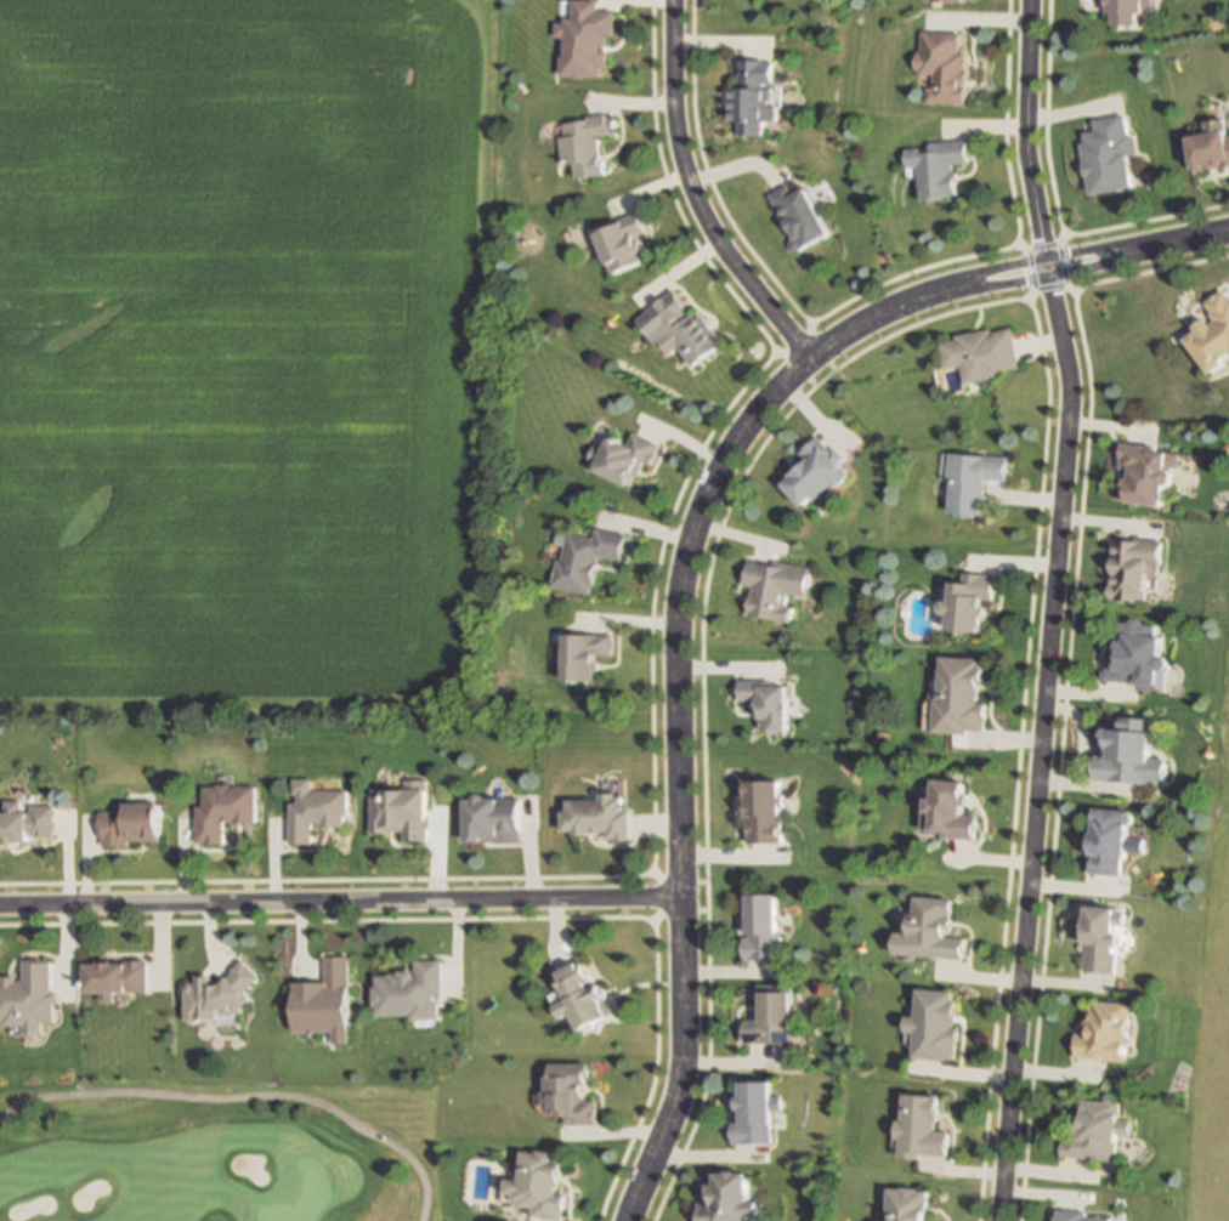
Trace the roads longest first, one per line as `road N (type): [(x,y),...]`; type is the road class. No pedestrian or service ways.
road 1 (residential): [(1025,0),(1023,167),(1049,274),(1066,404),(997,1220)]
road 2 (residential): [(953,284),(876,312),(805,353),(744,421),(690,526),(670,634),(679,1062),(623,1220)]
road 3 (residential): [(673,898),(0,909)]
road 4 (residential): [(805,353),(720,250),(679,174),(669,0)]
road 5 (residential): [(1132,248),(980,271),(953,284)]
road 6 (residential): [(953,284),(1049,274),(1132,248)]

